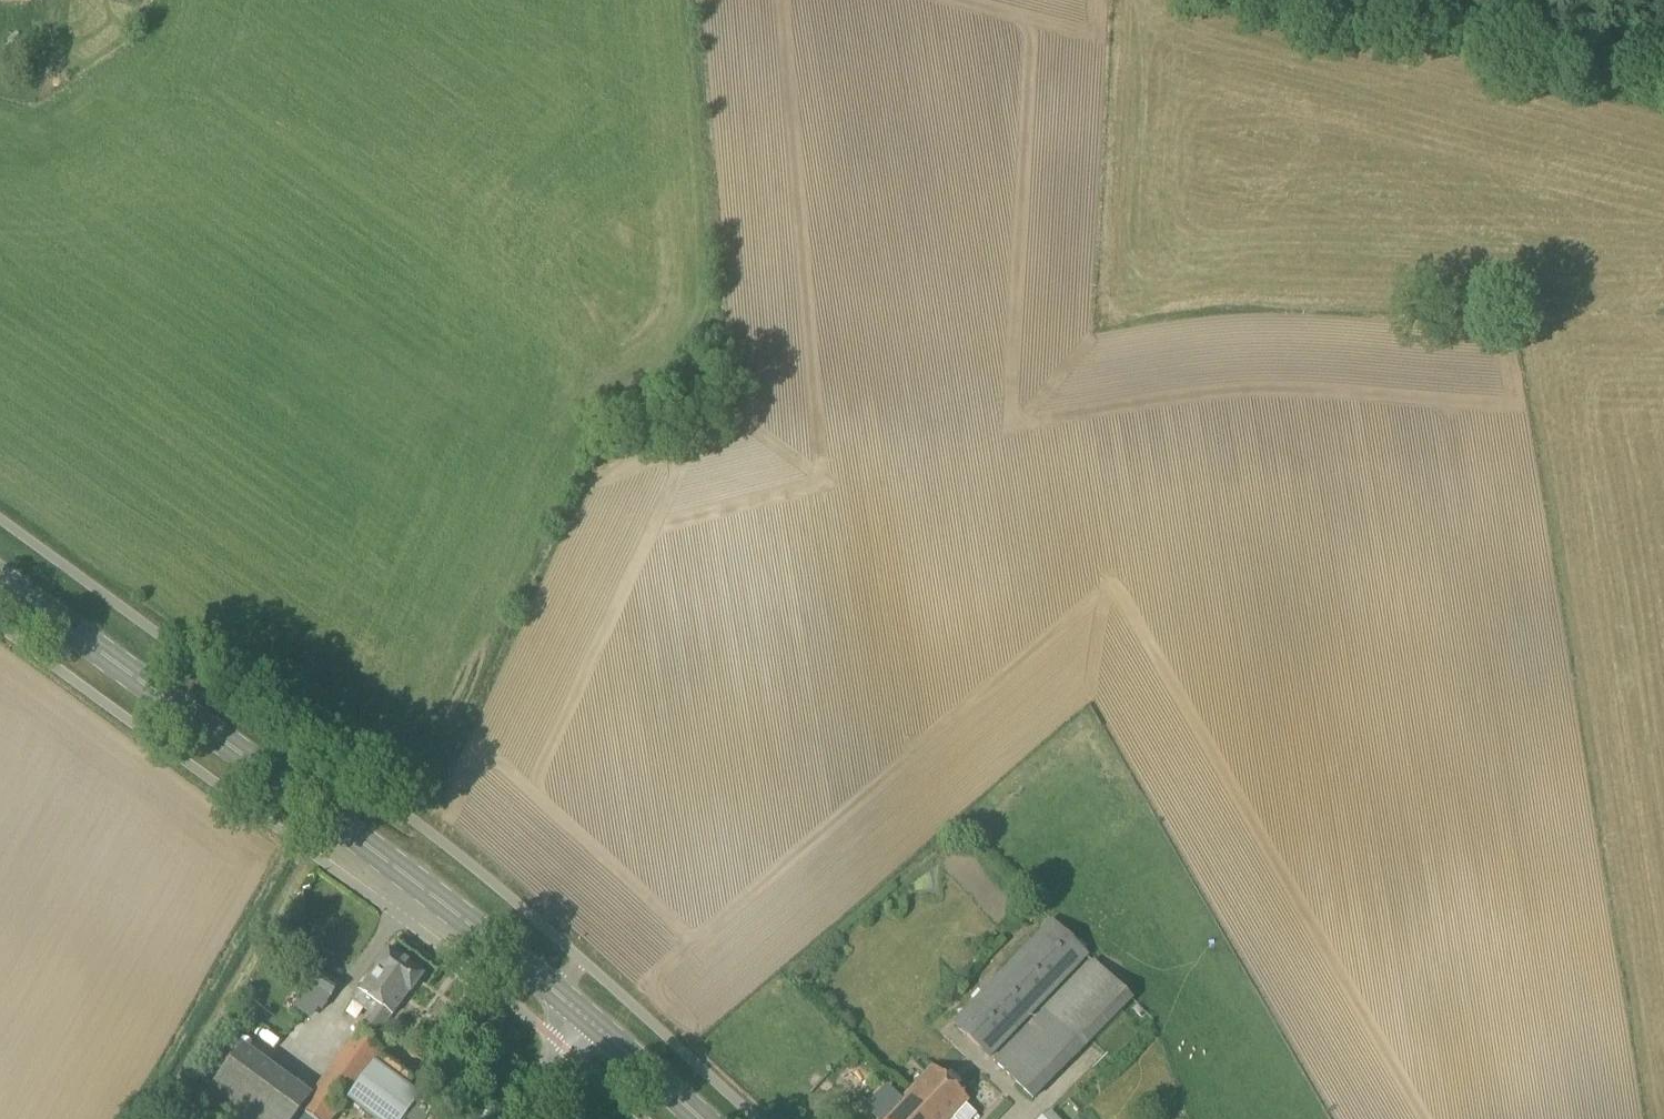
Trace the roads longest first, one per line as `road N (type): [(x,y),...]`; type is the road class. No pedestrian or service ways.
road 1 (primary): [(561,994),(0,580)]
road 2 (primary): [(696,1118),(561,994)]
road 3 (unclassified): [(539,1118),(561,994)]

